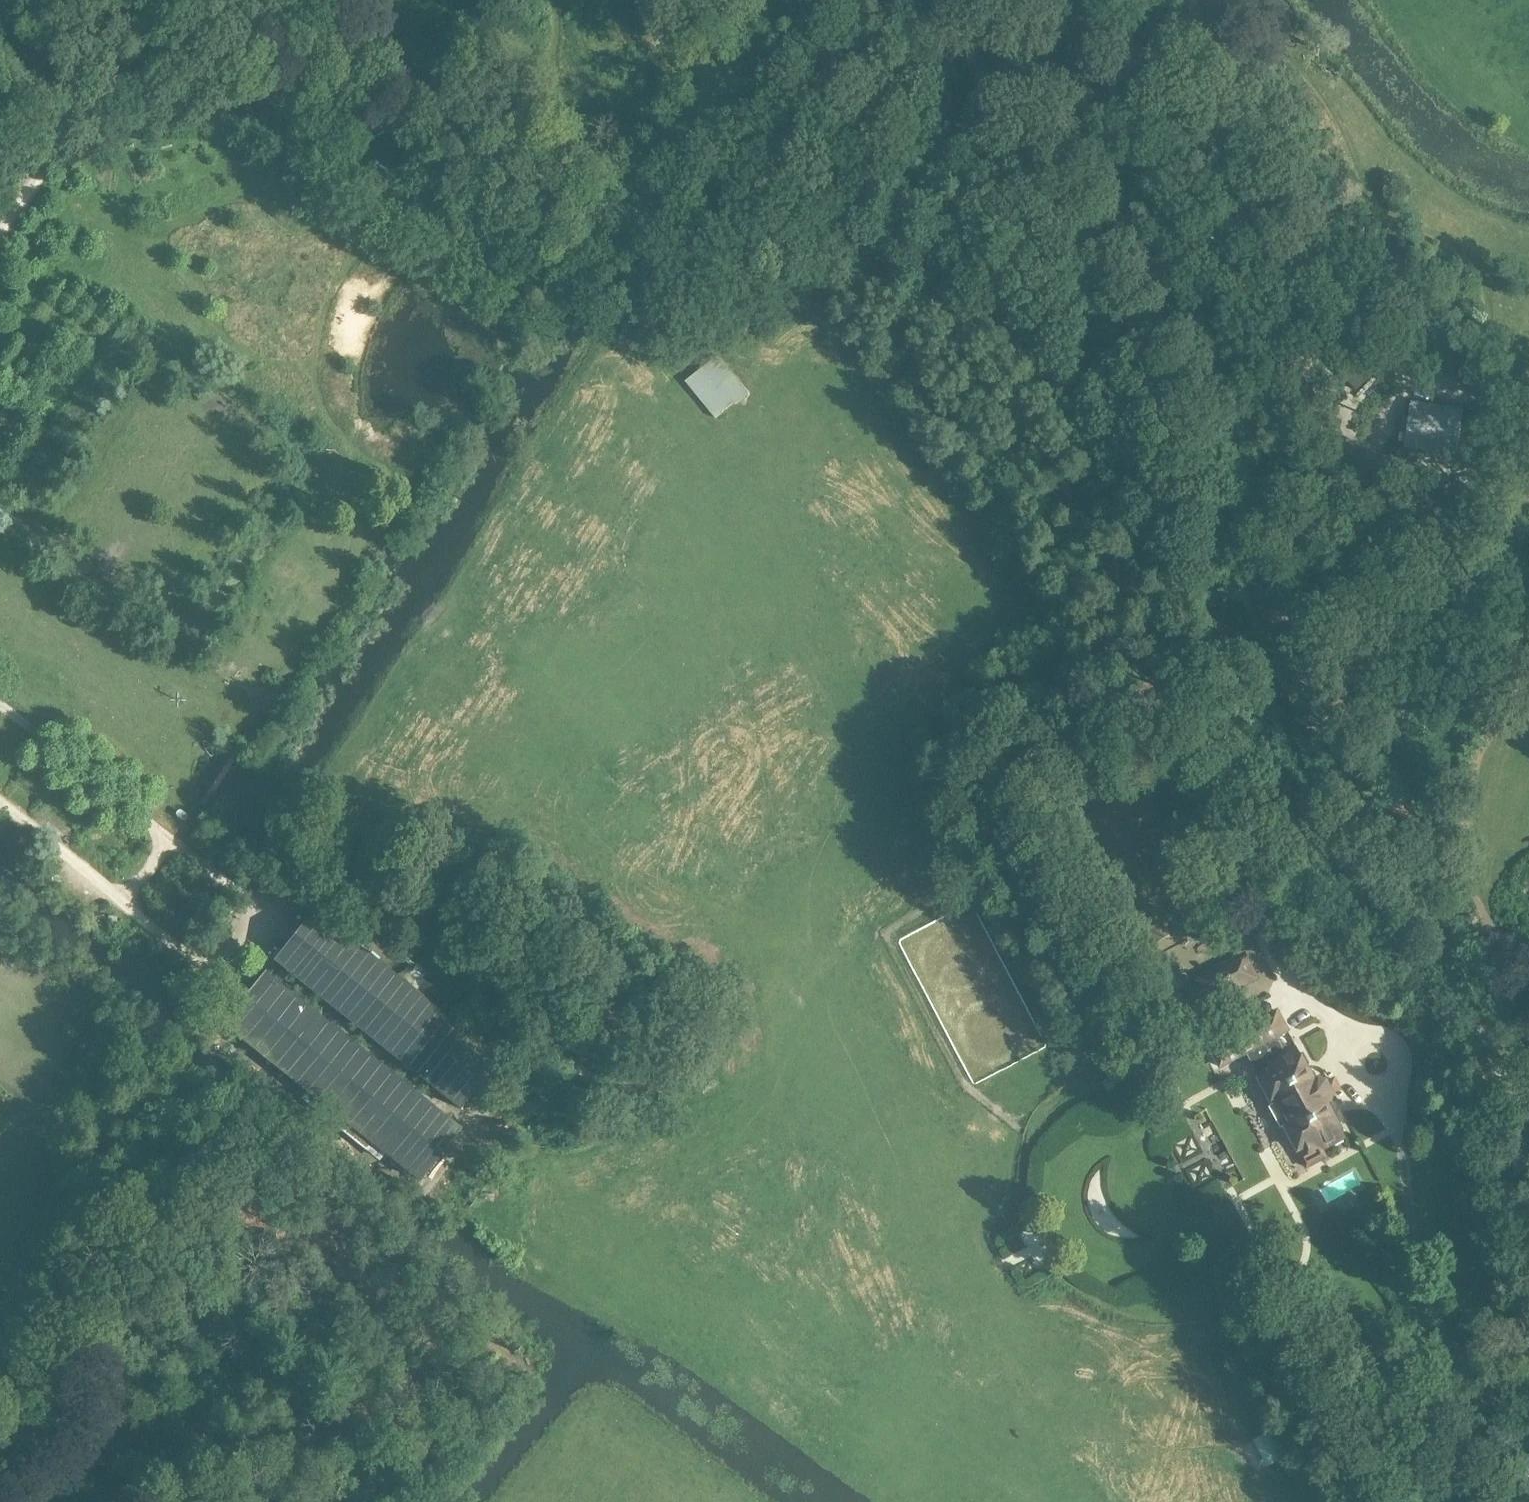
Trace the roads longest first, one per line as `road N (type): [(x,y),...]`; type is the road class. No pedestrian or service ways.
road 1 (track): [(1194,484),(1273,634),(1360,580),(1400,501),(1378,433),(1424,369),(1528,392)]
road 2 (track): [(1273,634),(1528,1129)]
road 3 (track): [(0,703),(268,914),(217,962),(180,950),(131,909),(137,883)]
road 4 (track): [(87,0),(45,168),(0,233)]
road 5 (track): [(131,909),(0,798)]

